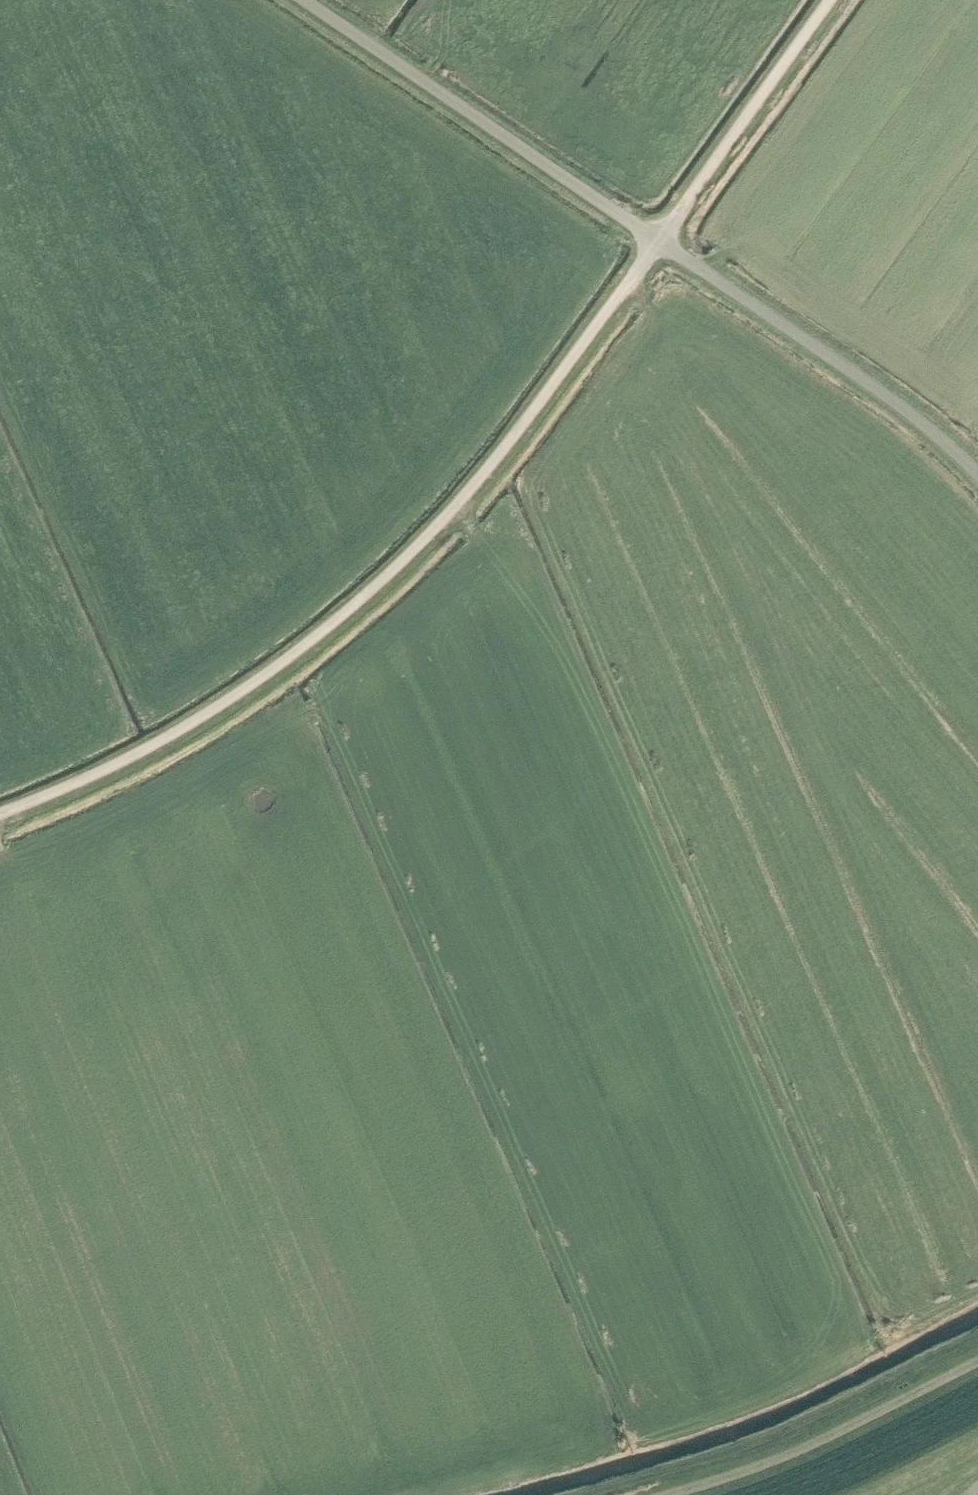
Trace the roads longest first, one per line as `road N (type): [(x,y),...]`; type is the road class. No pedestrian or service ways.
road 1 (unclassified): [(977,475),(827,354),(298,0)]

